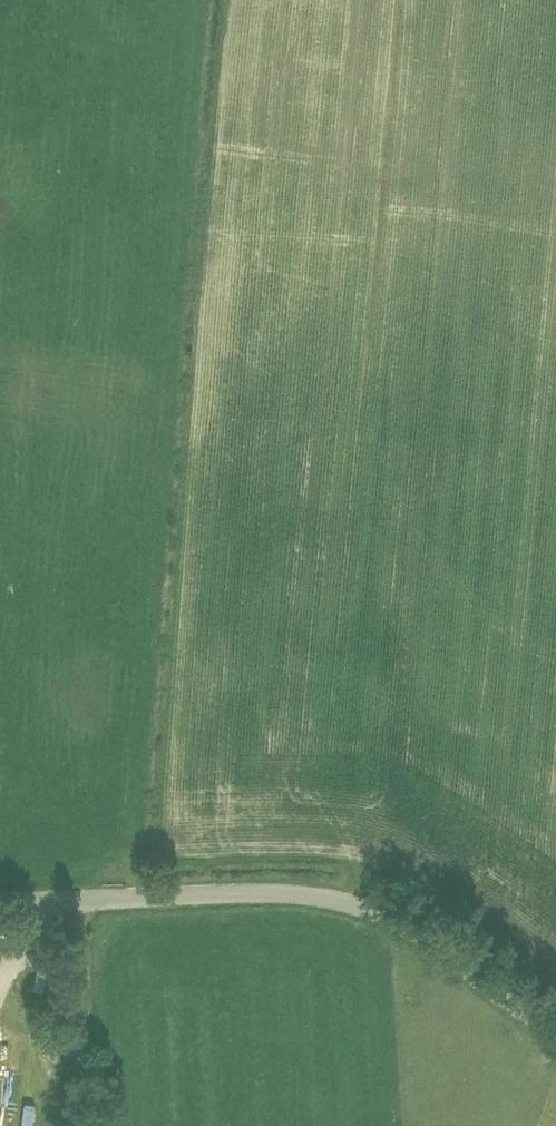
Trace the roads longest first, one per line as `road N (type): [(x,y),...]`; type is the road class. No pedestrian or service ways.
road 1 (unclassified): [(555,1035),(415,932),(339,899),(0,900)]

